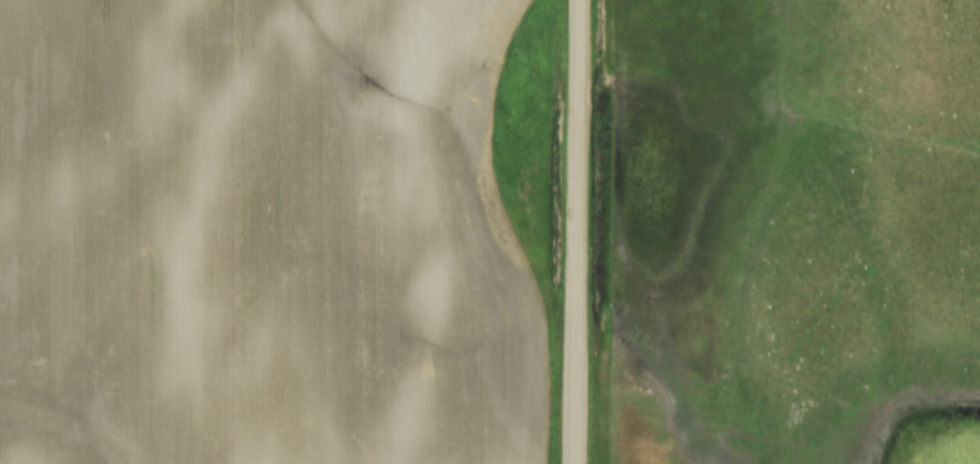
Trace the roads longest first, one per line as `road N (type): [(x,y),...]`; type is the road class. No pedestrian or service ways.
road 1 (residential): [(575,463),(579,0)]

